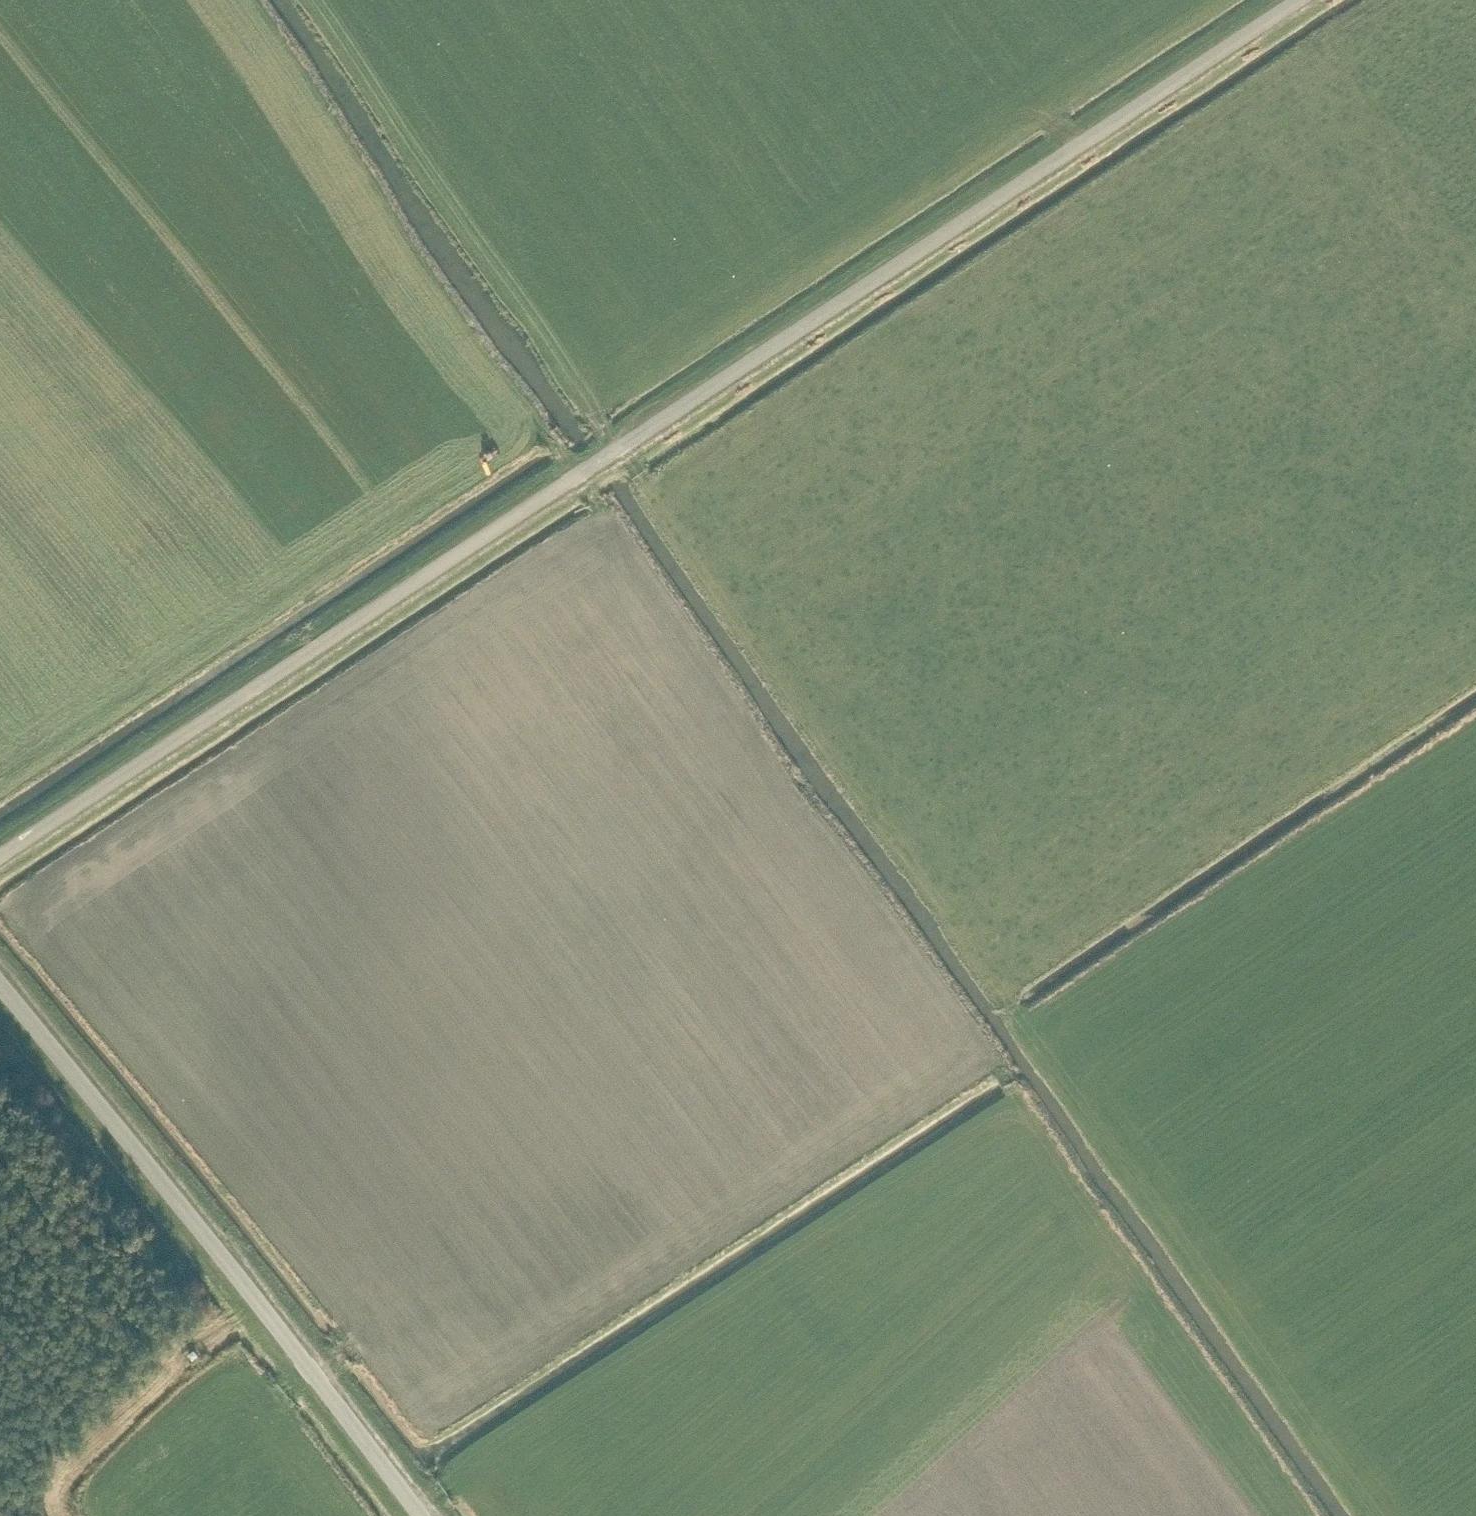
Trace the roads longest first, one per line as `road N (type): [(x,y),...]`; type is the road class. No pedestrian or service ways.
road 1 (unclassified): [(0,855),(1300,0)]
road 2 (tertiary): [(422,1515),(0,984)]

